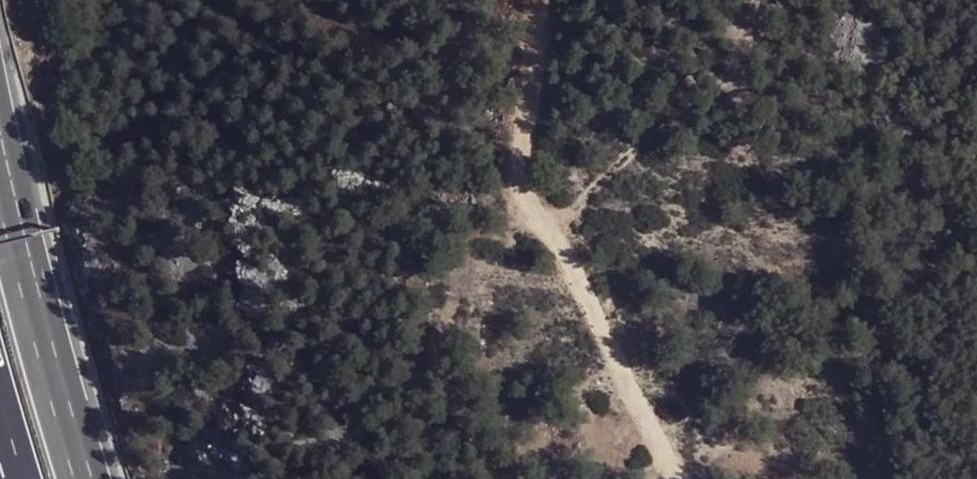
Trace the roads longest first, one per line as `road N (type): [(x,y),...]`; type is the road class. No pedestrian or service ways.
road 1 (track): [(684,478),(529,174),(554,43),(548,0)]
road 2 (motorway): [(95,478),(0,145)]

